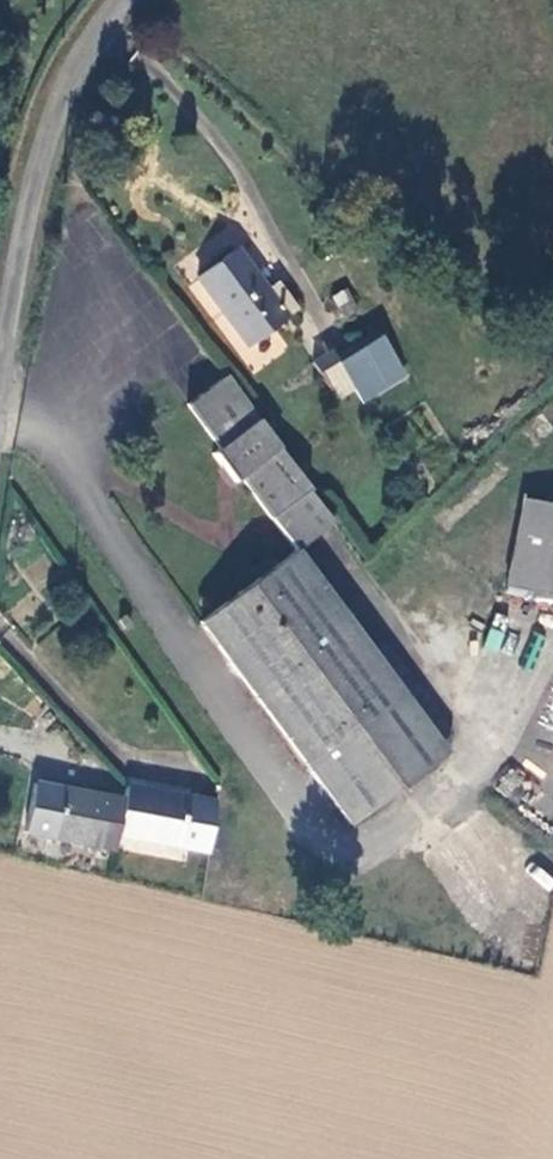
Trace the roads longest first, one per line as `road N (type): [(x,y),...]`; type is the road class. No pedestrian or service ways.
road 1 (unclassified): [(0,385),(43,139),(88,46),(127,0)]

